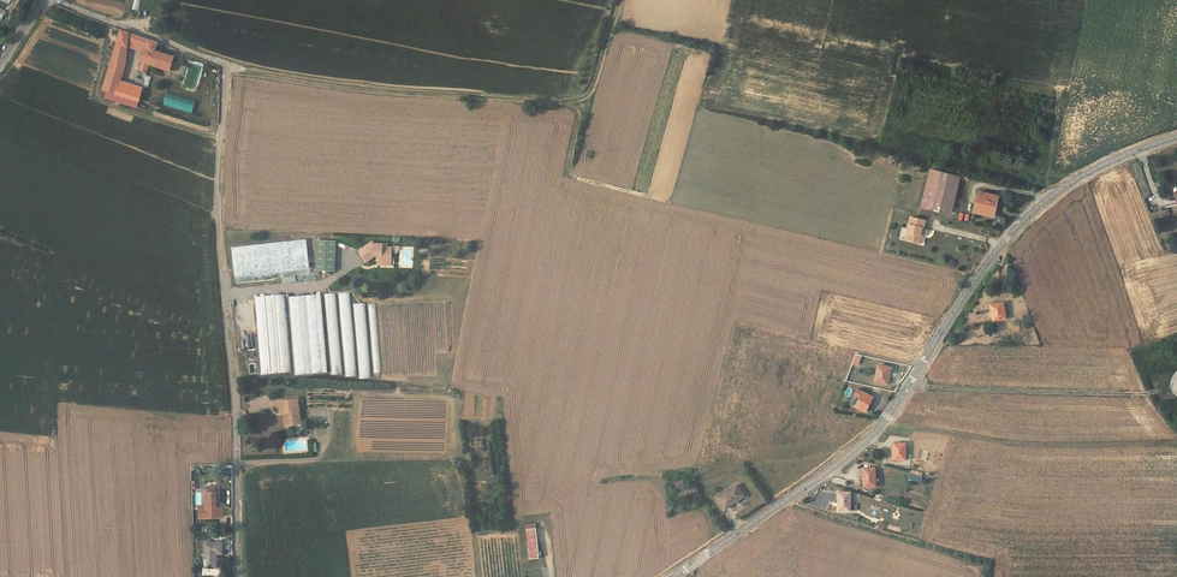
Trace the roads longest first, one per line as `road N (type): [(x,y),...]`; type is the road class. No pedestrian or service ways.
road 1 (tertiary): [(1176,140),(1098,169),(1046,203),(1006,240),(909,388),(866,439),(668,576)]
road 2 (track): [(621,0),(596,82),(589,95),(565,102),(394,91),(226,65)]
road 3 (residential): [(240,576),(226,294)]
road 4 (track): [(913,383),(1147,394)]
road 5 (residential): [(226,294),(218,226),(226,65)]
road 6 (residential): [(226,65),(53,0)]

